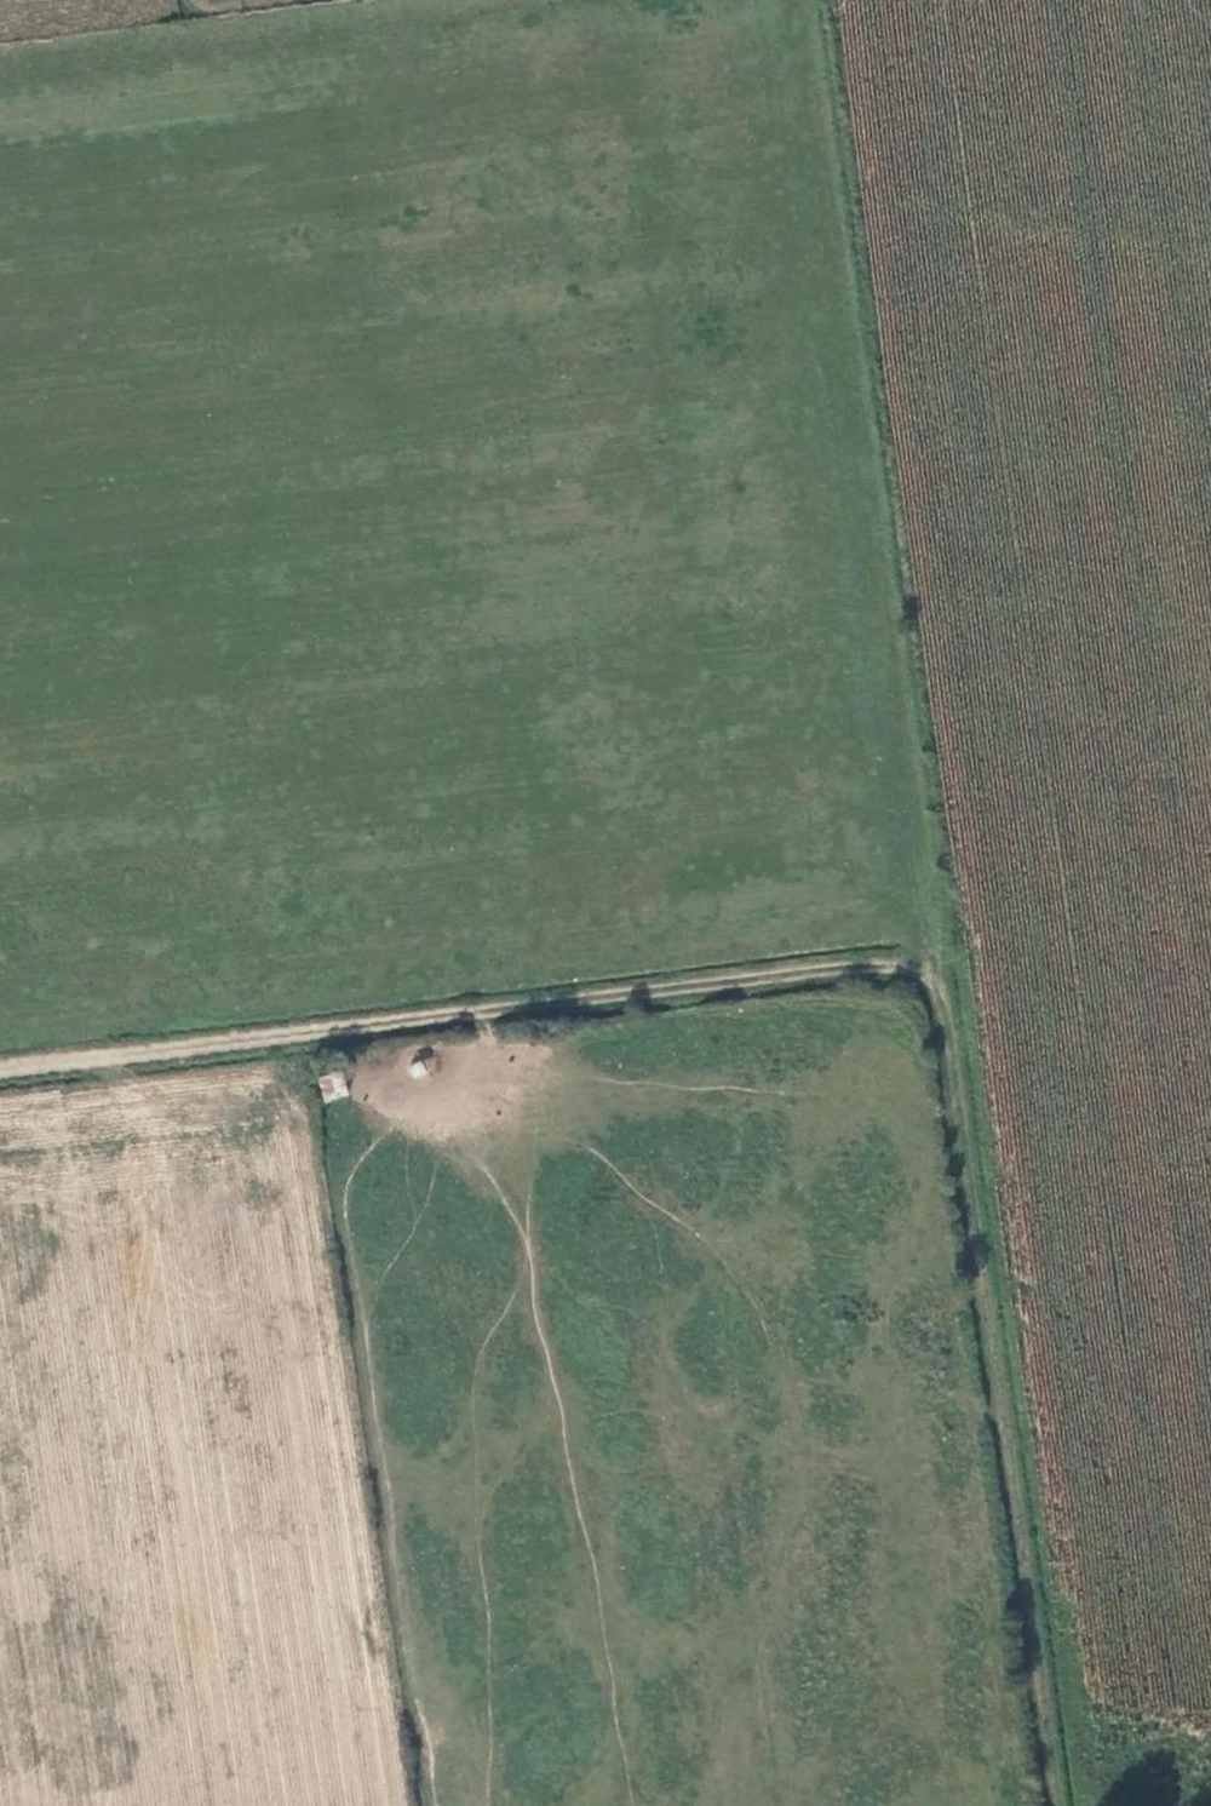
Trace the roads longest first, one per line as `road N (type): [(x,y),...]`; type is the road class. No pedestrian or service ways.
road 1 (track): [(0,1068),(928,959),(1074,1805)]

